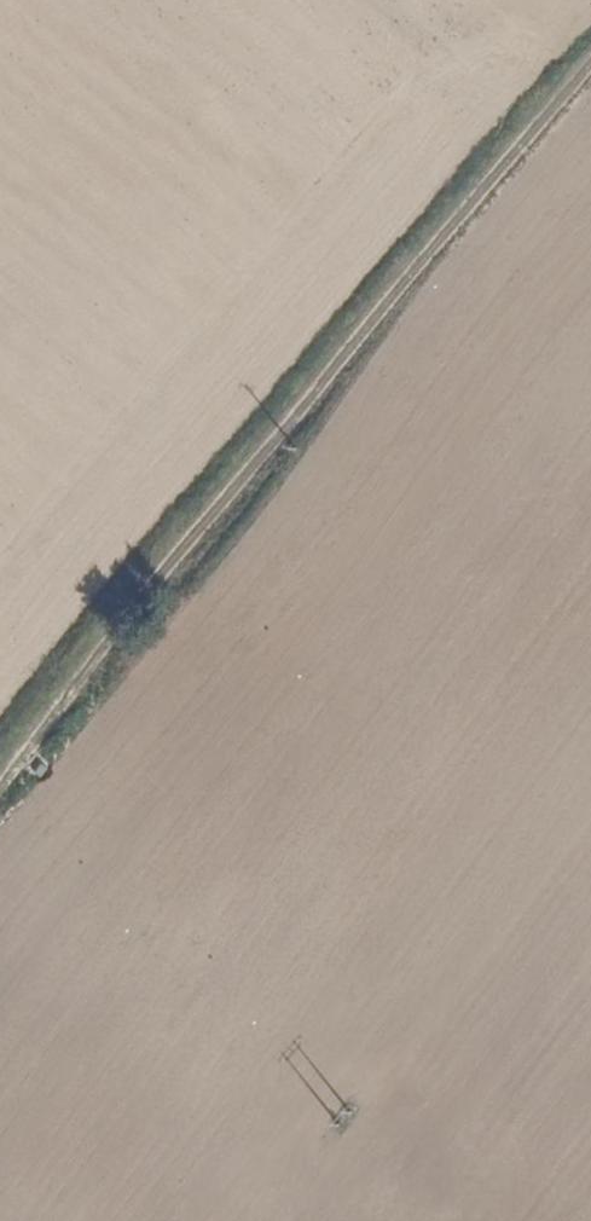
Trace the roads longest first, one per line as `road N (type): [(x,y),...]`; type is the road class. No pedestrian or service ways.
road 1 (track): [(590,29),(0,808)]

